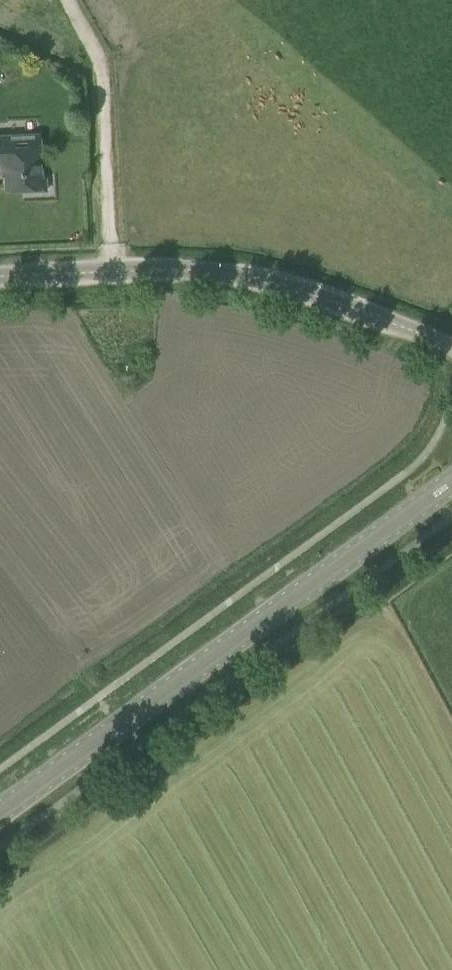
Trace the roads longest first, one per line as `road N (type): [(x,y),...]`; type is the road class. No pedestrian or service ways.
road 1 (tertiary): [(0,813),(451,482)]
road 2 (unclassified): [(451,345),(282,294),(215,285),(0,286)]

